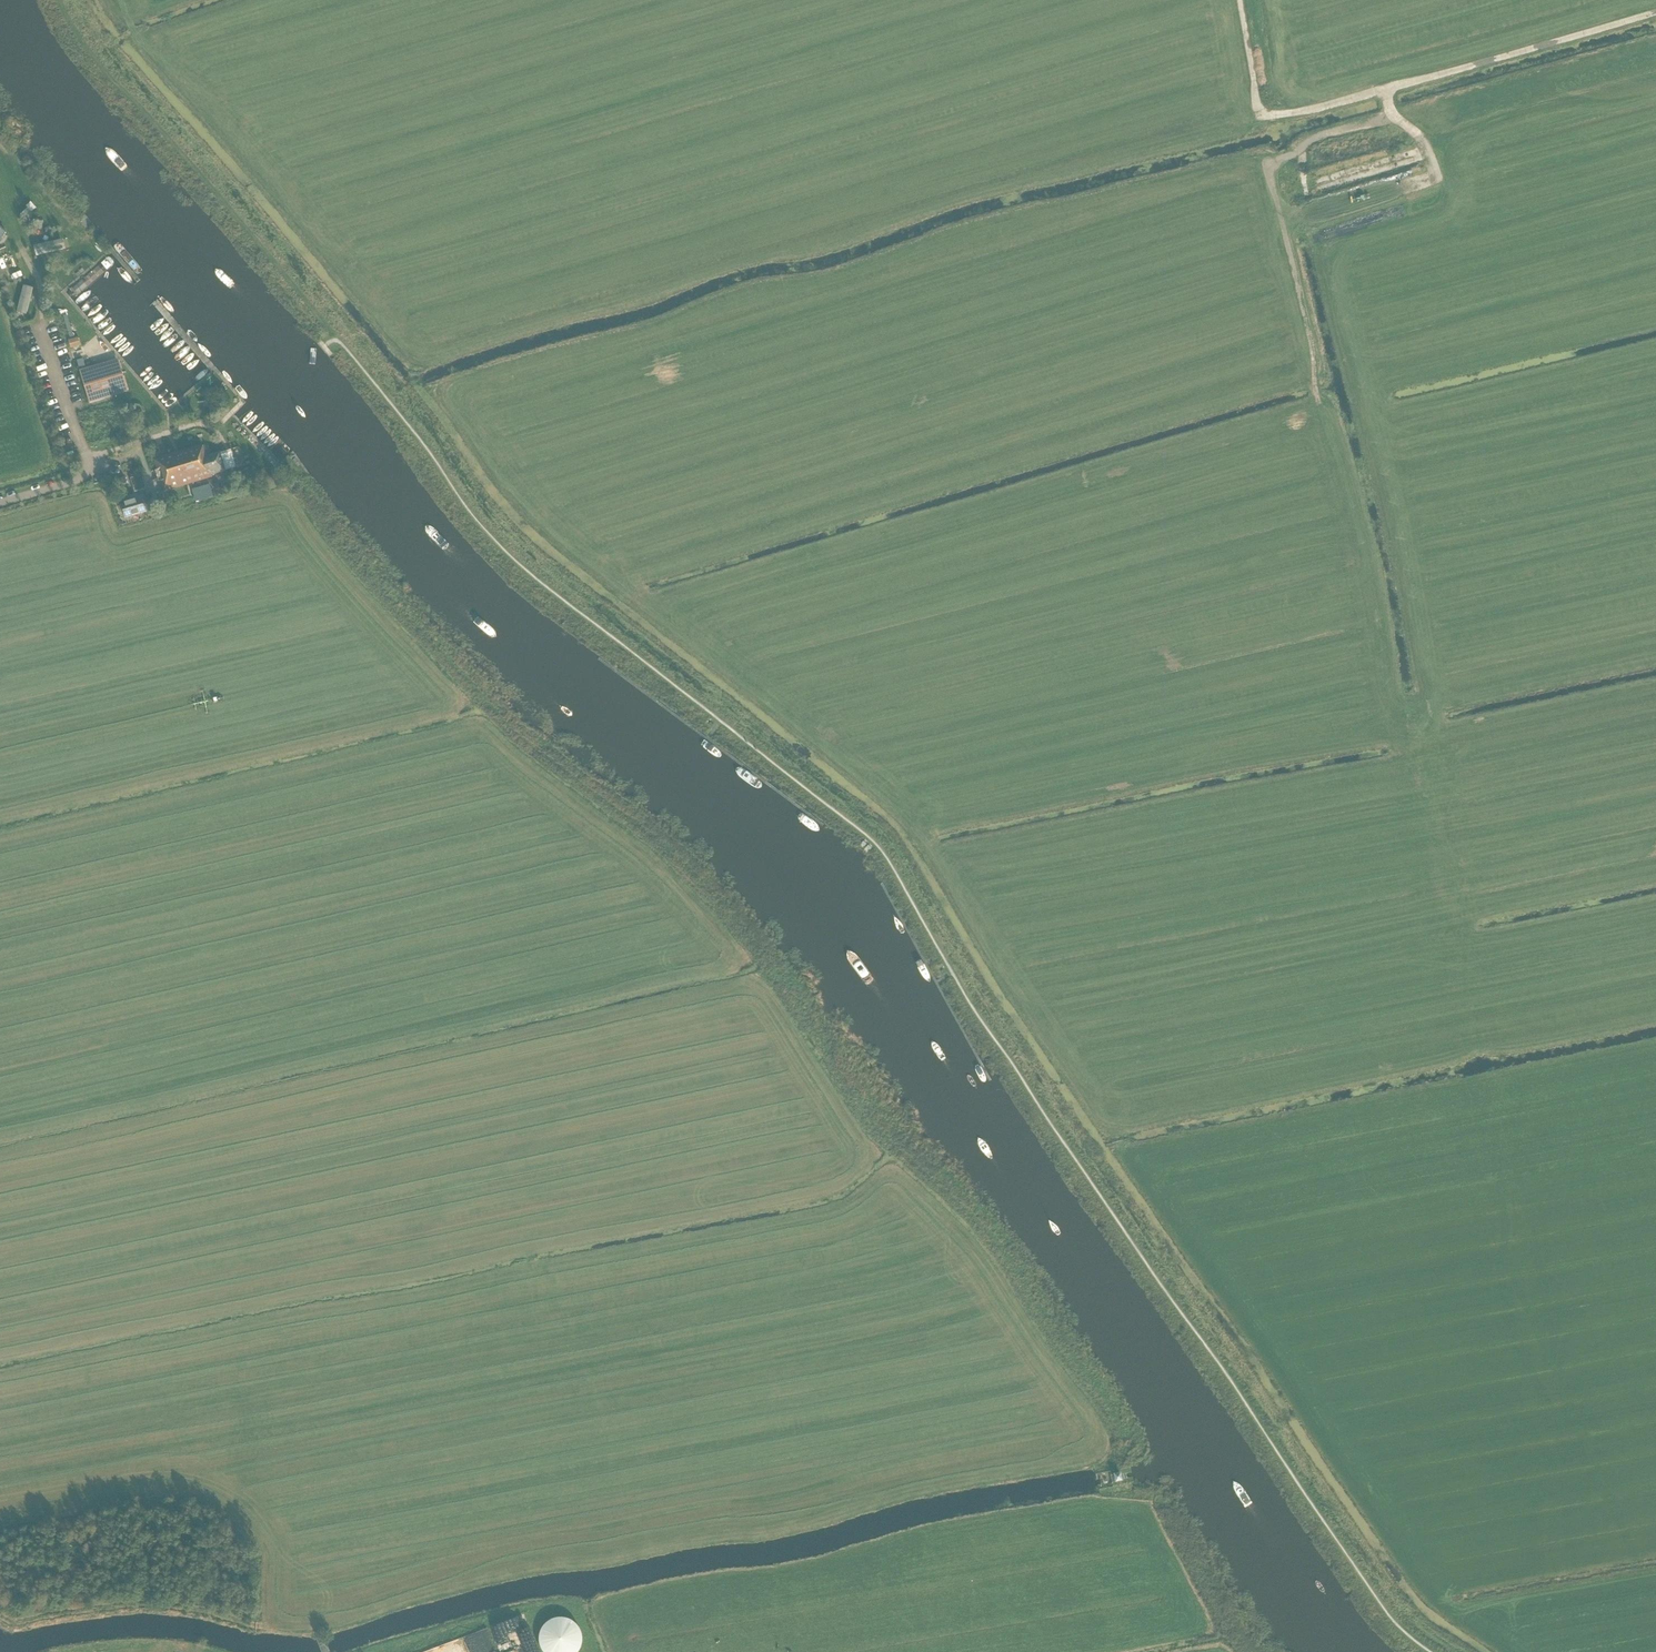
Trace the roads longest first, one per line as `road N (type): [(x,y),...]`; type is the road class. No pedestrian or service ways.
road 1 (track): [(1655,14),(1261,118),(1242,0)]

